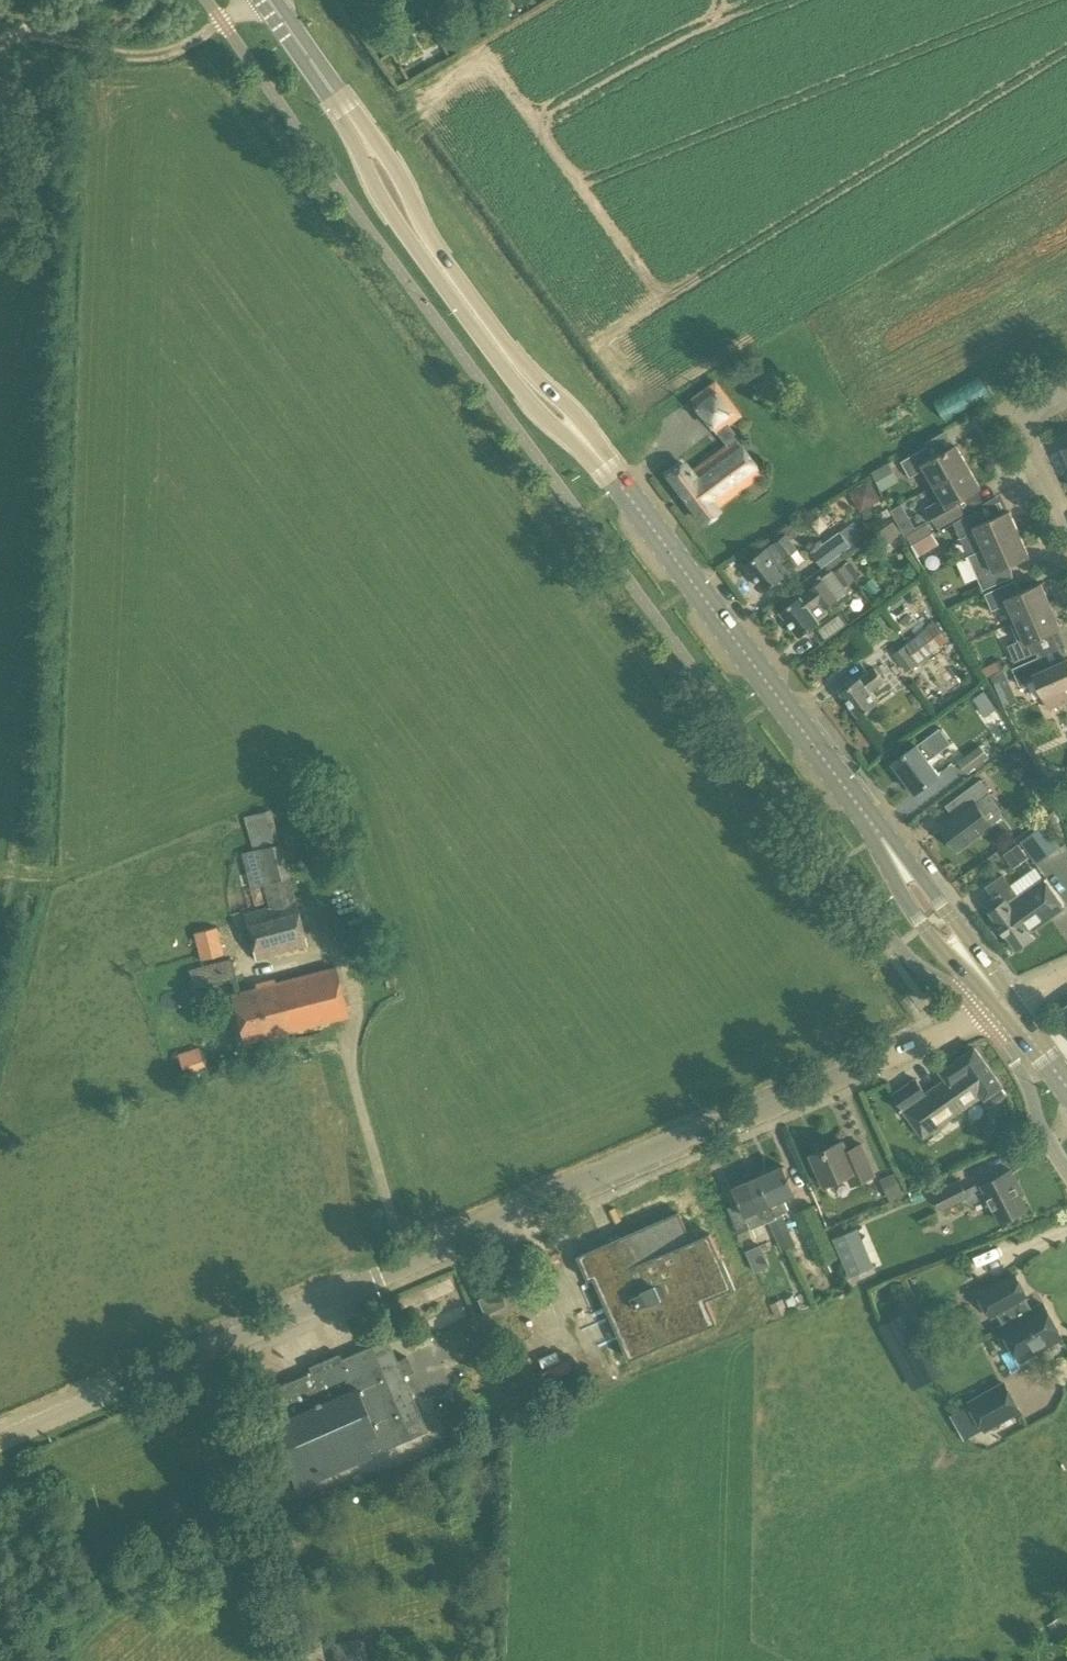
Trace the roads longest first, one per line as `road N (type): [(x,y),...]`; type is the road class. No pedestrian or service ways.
road 1 (primary): [(1006,1007),(598,458),(458,298),(269,0)]
road 2 (unclassified): [(0,1444),(443,1251),(476,1223),(1006,1007)]
road 3 (residential): [(1066,523),(1030,437),(1028,413),(1066,388)]

